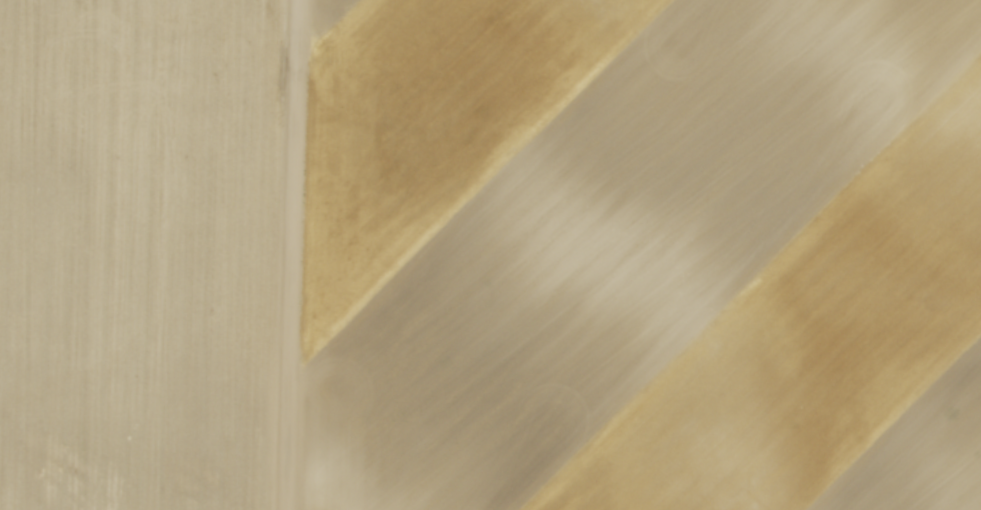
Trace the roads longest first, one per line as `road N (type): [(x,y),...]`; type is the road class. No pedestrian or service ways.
road 1 (residential): [(283,509),(298,0)]

